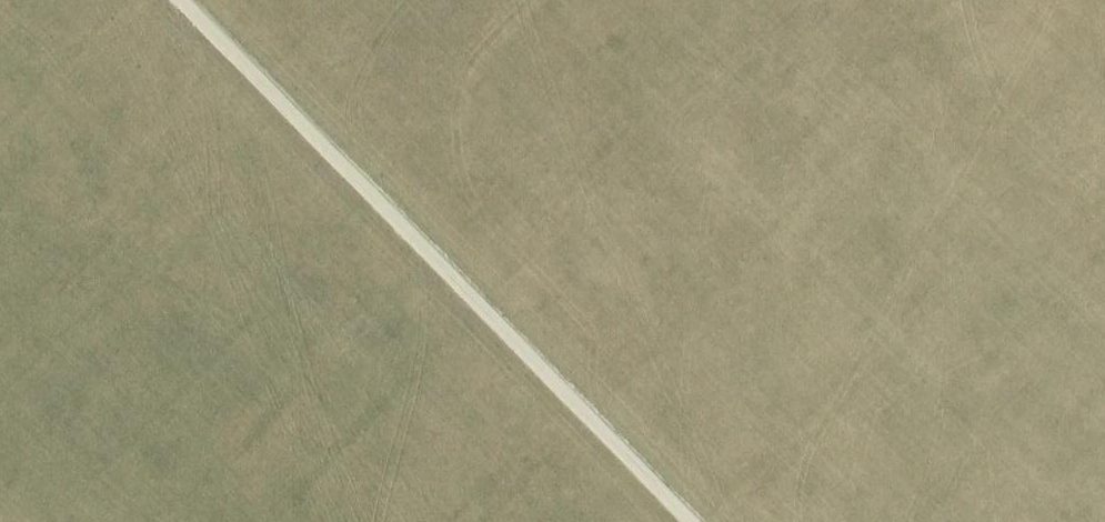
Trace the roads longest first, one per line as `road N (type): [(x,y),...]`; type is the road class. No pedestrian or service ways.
road 1 (track): [(182,0),(686,521)]

